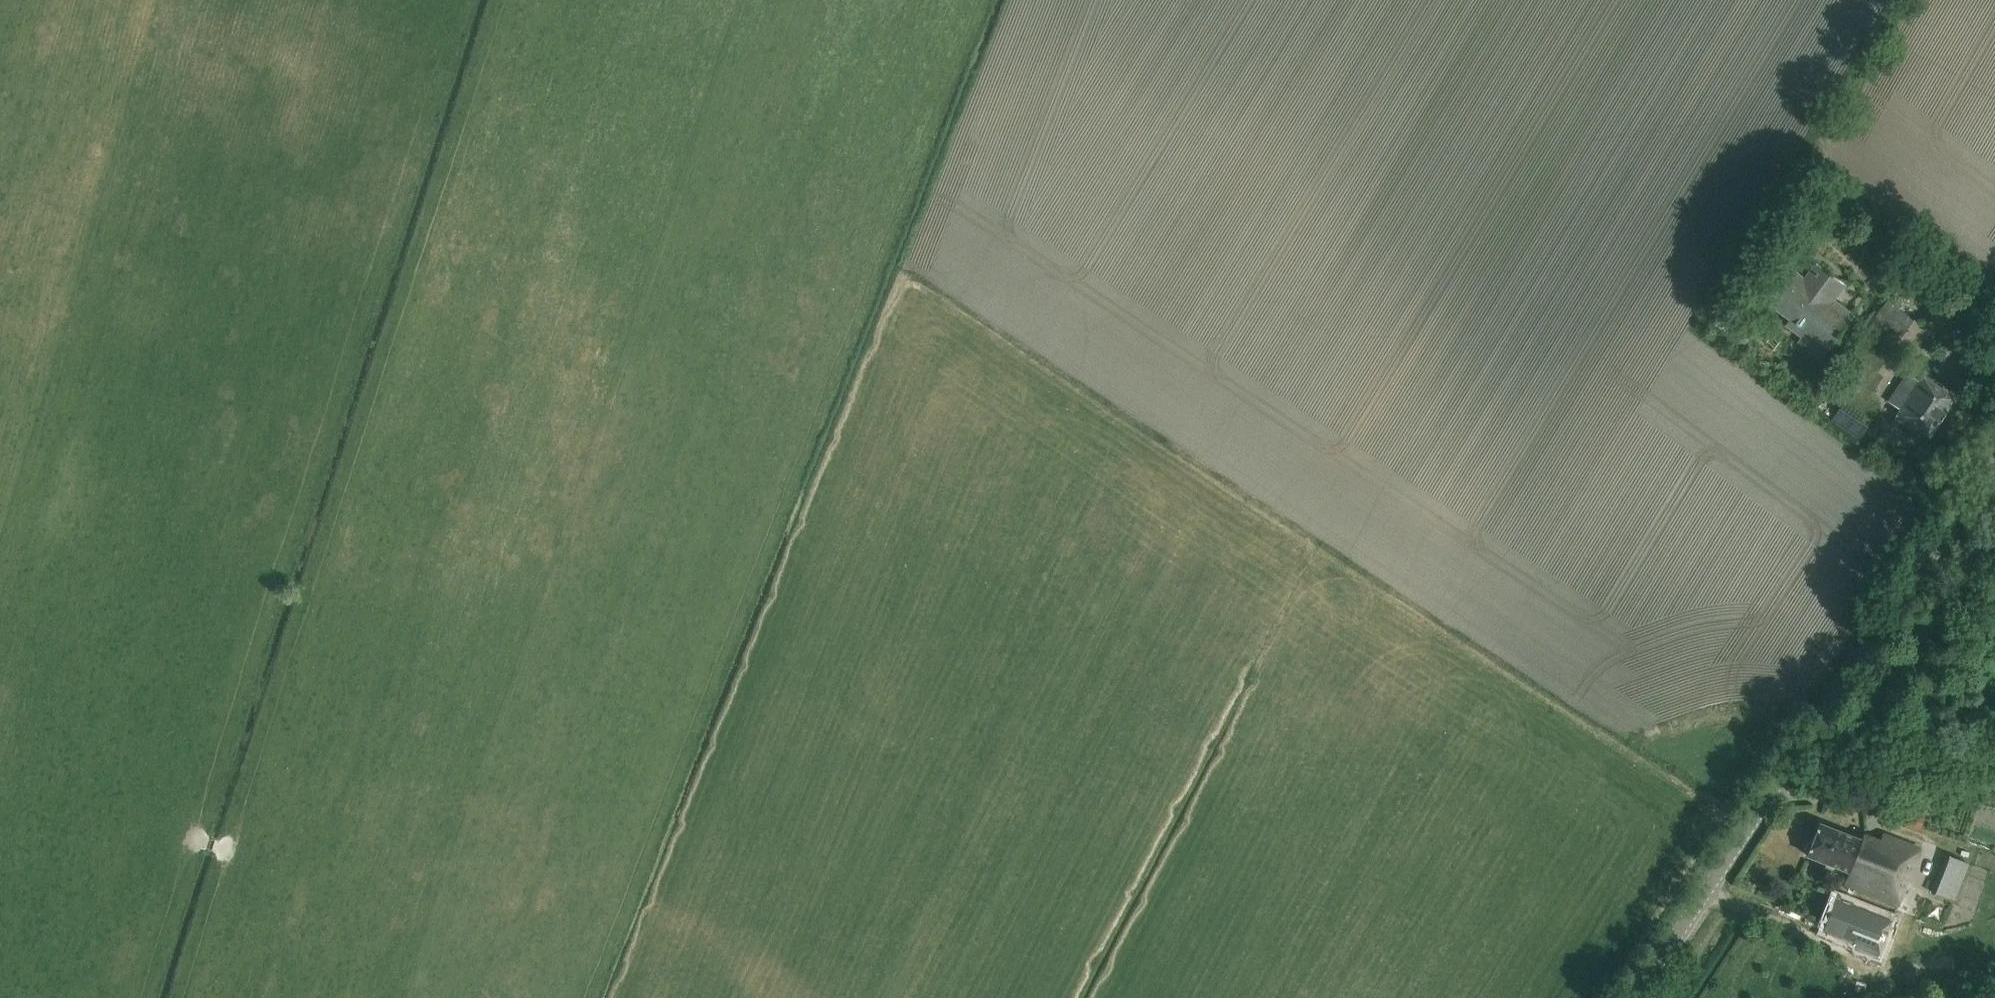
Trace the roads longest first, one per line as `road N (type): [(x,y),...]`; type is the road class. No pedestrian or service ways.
road 1 (tertiary): [(1994,458),(1636,997)]

